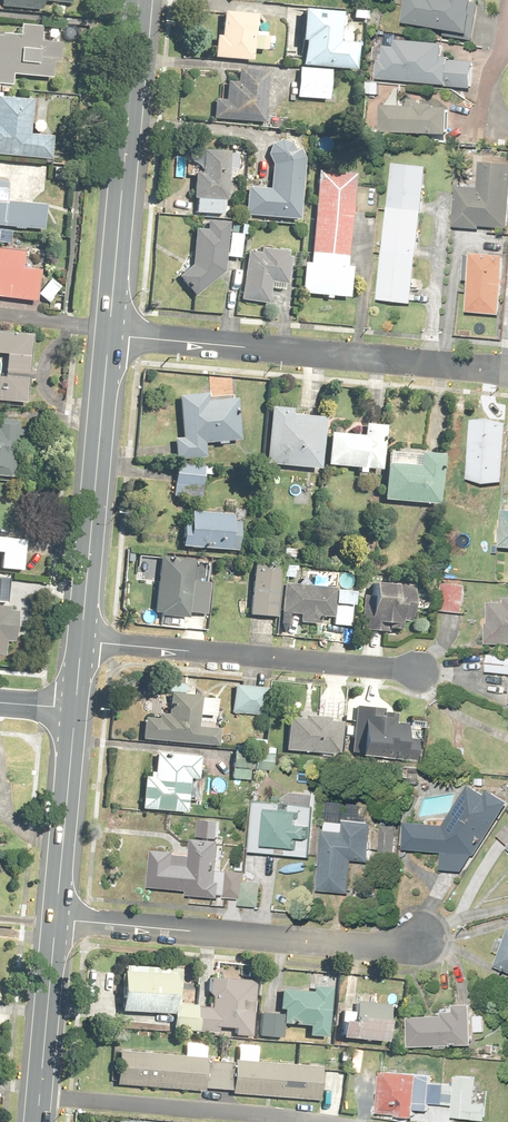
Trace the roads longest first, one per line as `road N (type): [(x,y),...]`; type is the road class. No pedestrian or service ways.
road 1 (unclassified): [(507,370),(109,336)]
road 2 (residential): [(56,919),(375,947),(419,940)]
road 3 (residential): [(417,671),(81,642)]
road 4 (primary): [(109,336),(137,0)]
road 5 (primary): [(81,642),(109,336)]
road 6 (primary): [(56,919),(75,710)]
road 7 (primary): [(37,1121),(56,919)]

